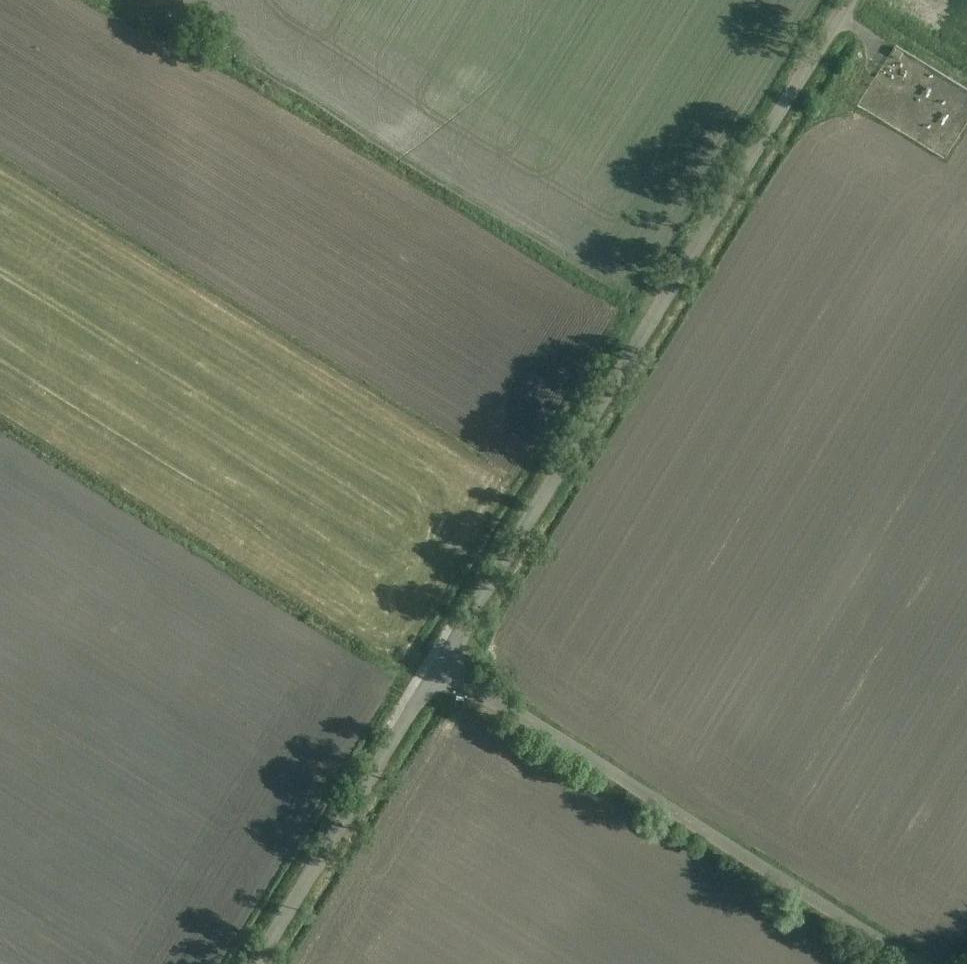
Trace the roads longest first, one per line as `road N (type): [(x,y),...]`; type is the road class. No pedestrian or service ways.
road 1 (unclassified): [(256,963),(847,0)]

